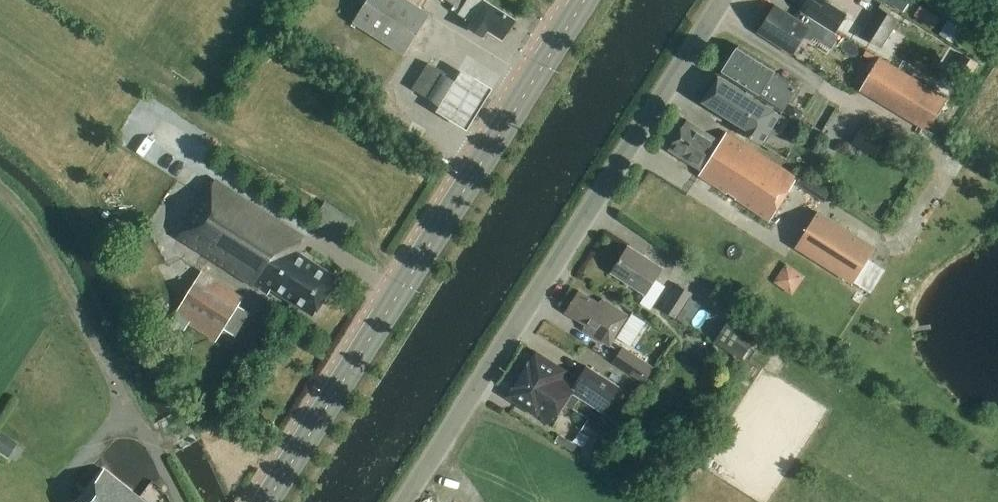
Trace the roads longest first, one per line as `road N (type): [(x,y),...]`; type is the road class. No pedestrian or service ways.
road 1 (unclassified): [(405,501),(725,0)]
road 2 (primary): [(266,501),(583,0)]
road 3 (track): [(0,190),(70,301)]

